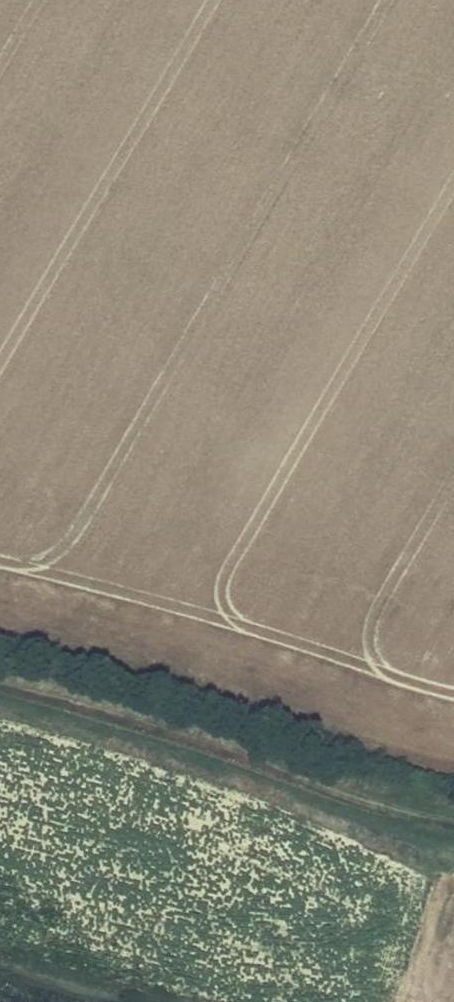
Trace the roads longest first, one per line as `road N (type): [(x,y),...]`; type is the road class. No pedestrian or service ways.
road 1 (track): [(0,687),(453,826)]

